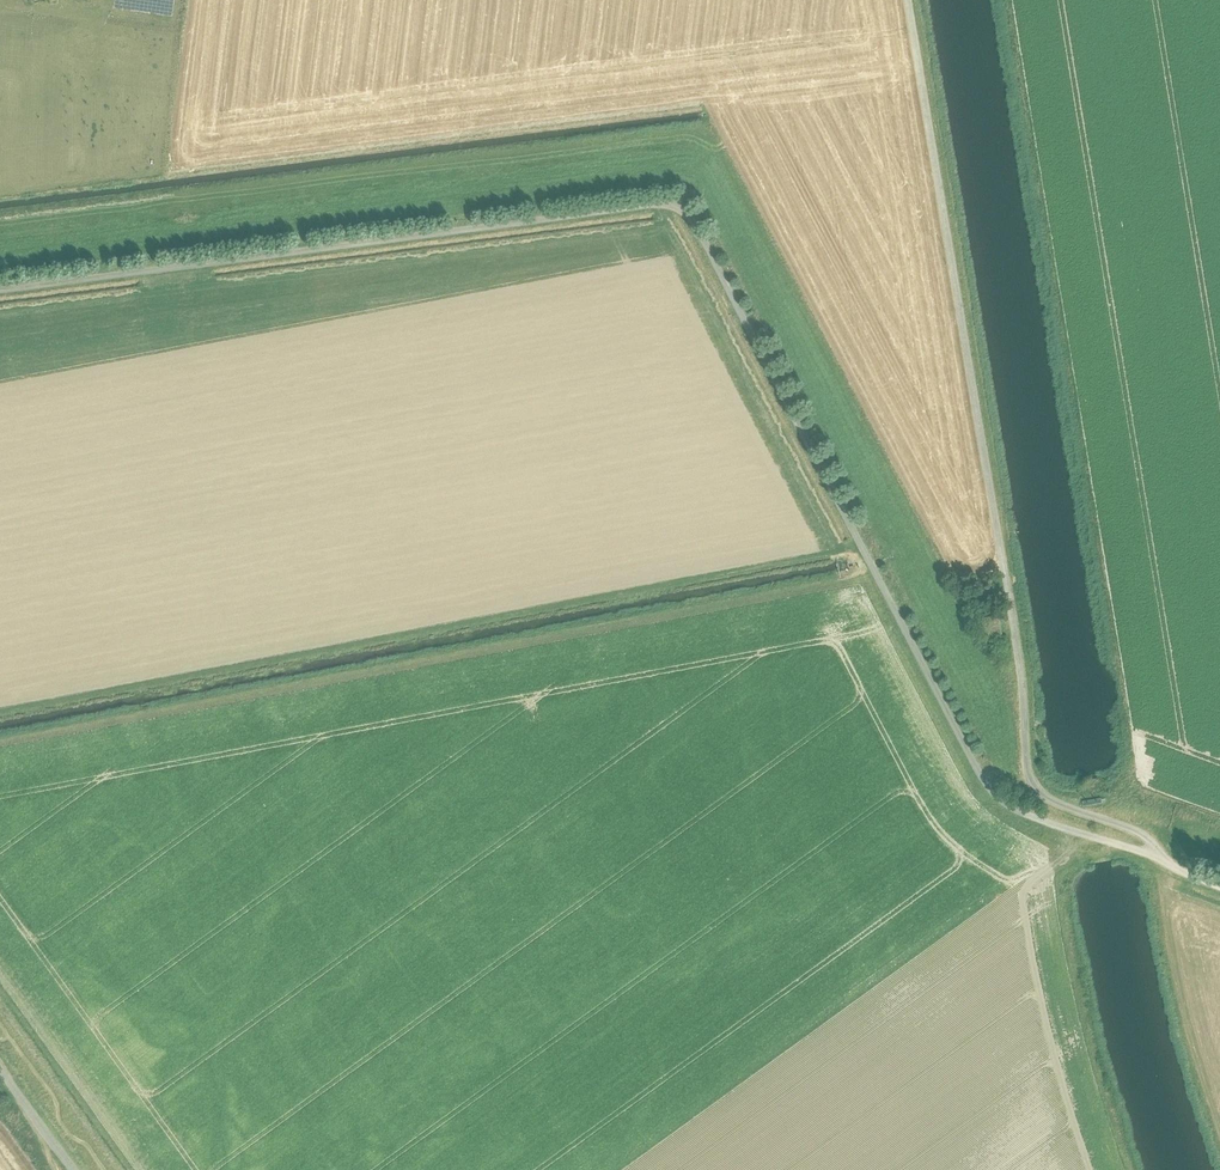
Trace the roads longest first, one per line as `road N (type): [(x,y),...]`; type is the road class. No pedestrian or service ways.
road 1 (unclassified): [(1219,888),(1157,857),(1128,827),(1041,795),(1026,772),(1024,685),(908,0)]
road 2 (unclassified): [(72,1169),(0,1071)]

